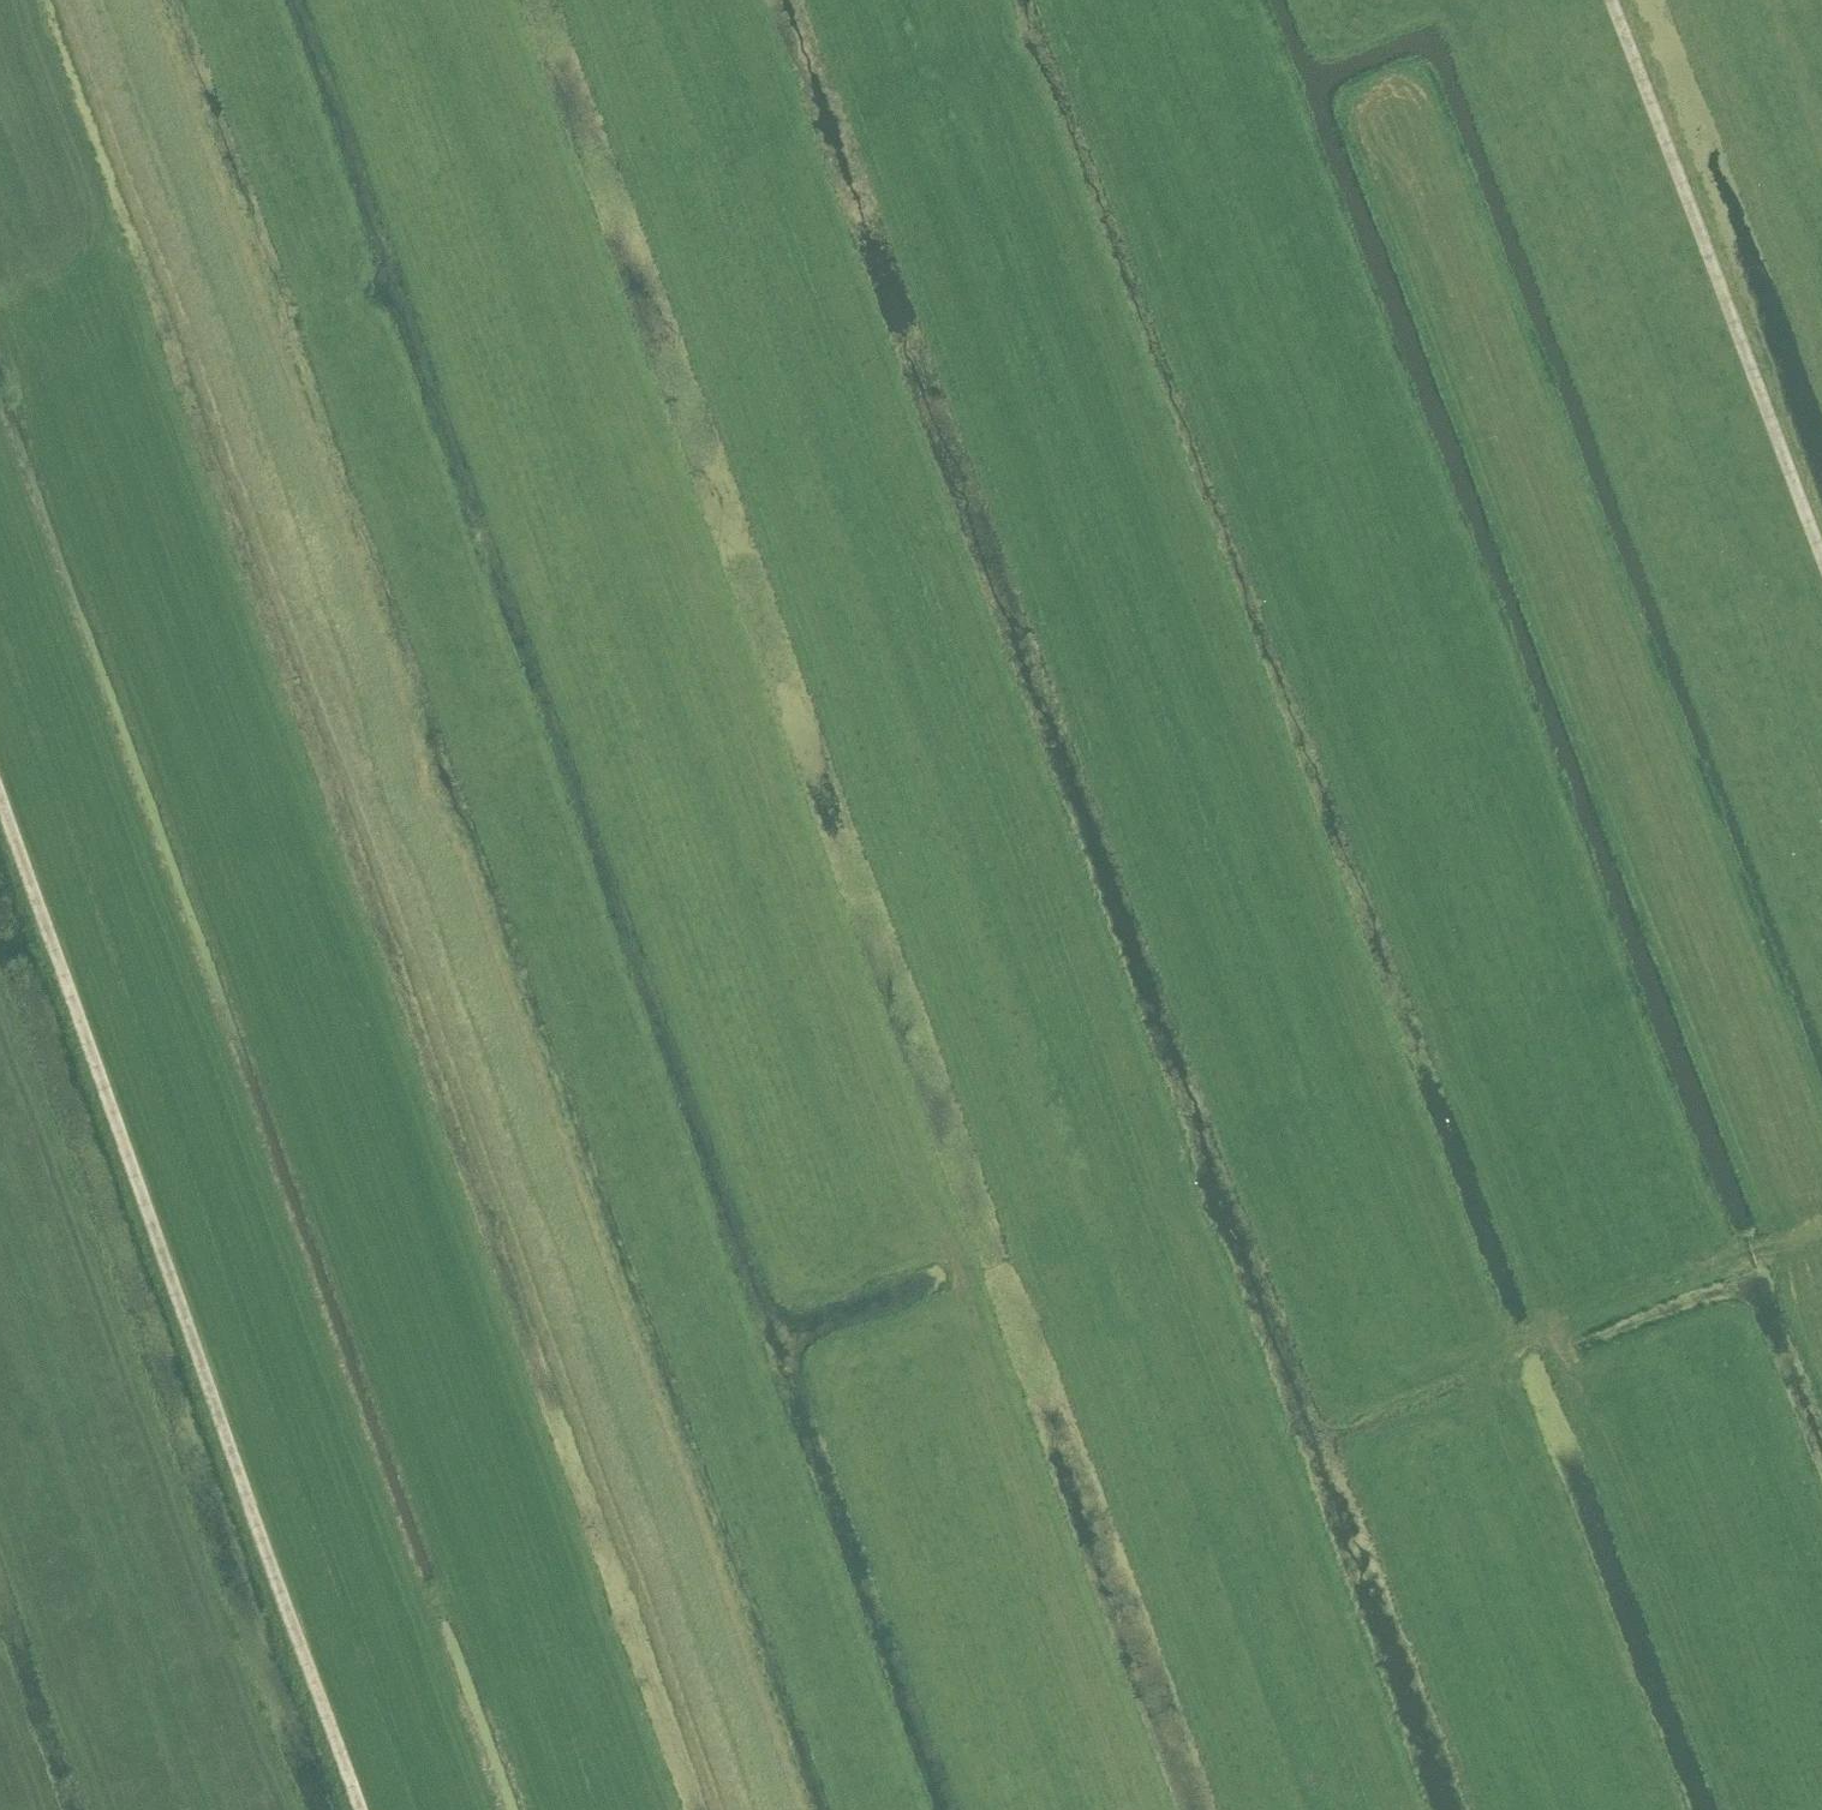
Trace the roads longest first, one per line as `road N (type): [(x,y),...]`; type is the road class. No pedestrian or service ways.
road 1 (track): [(364,1809),(0,794)]
road 2 (track): [(1821,547),(1614,0)]

